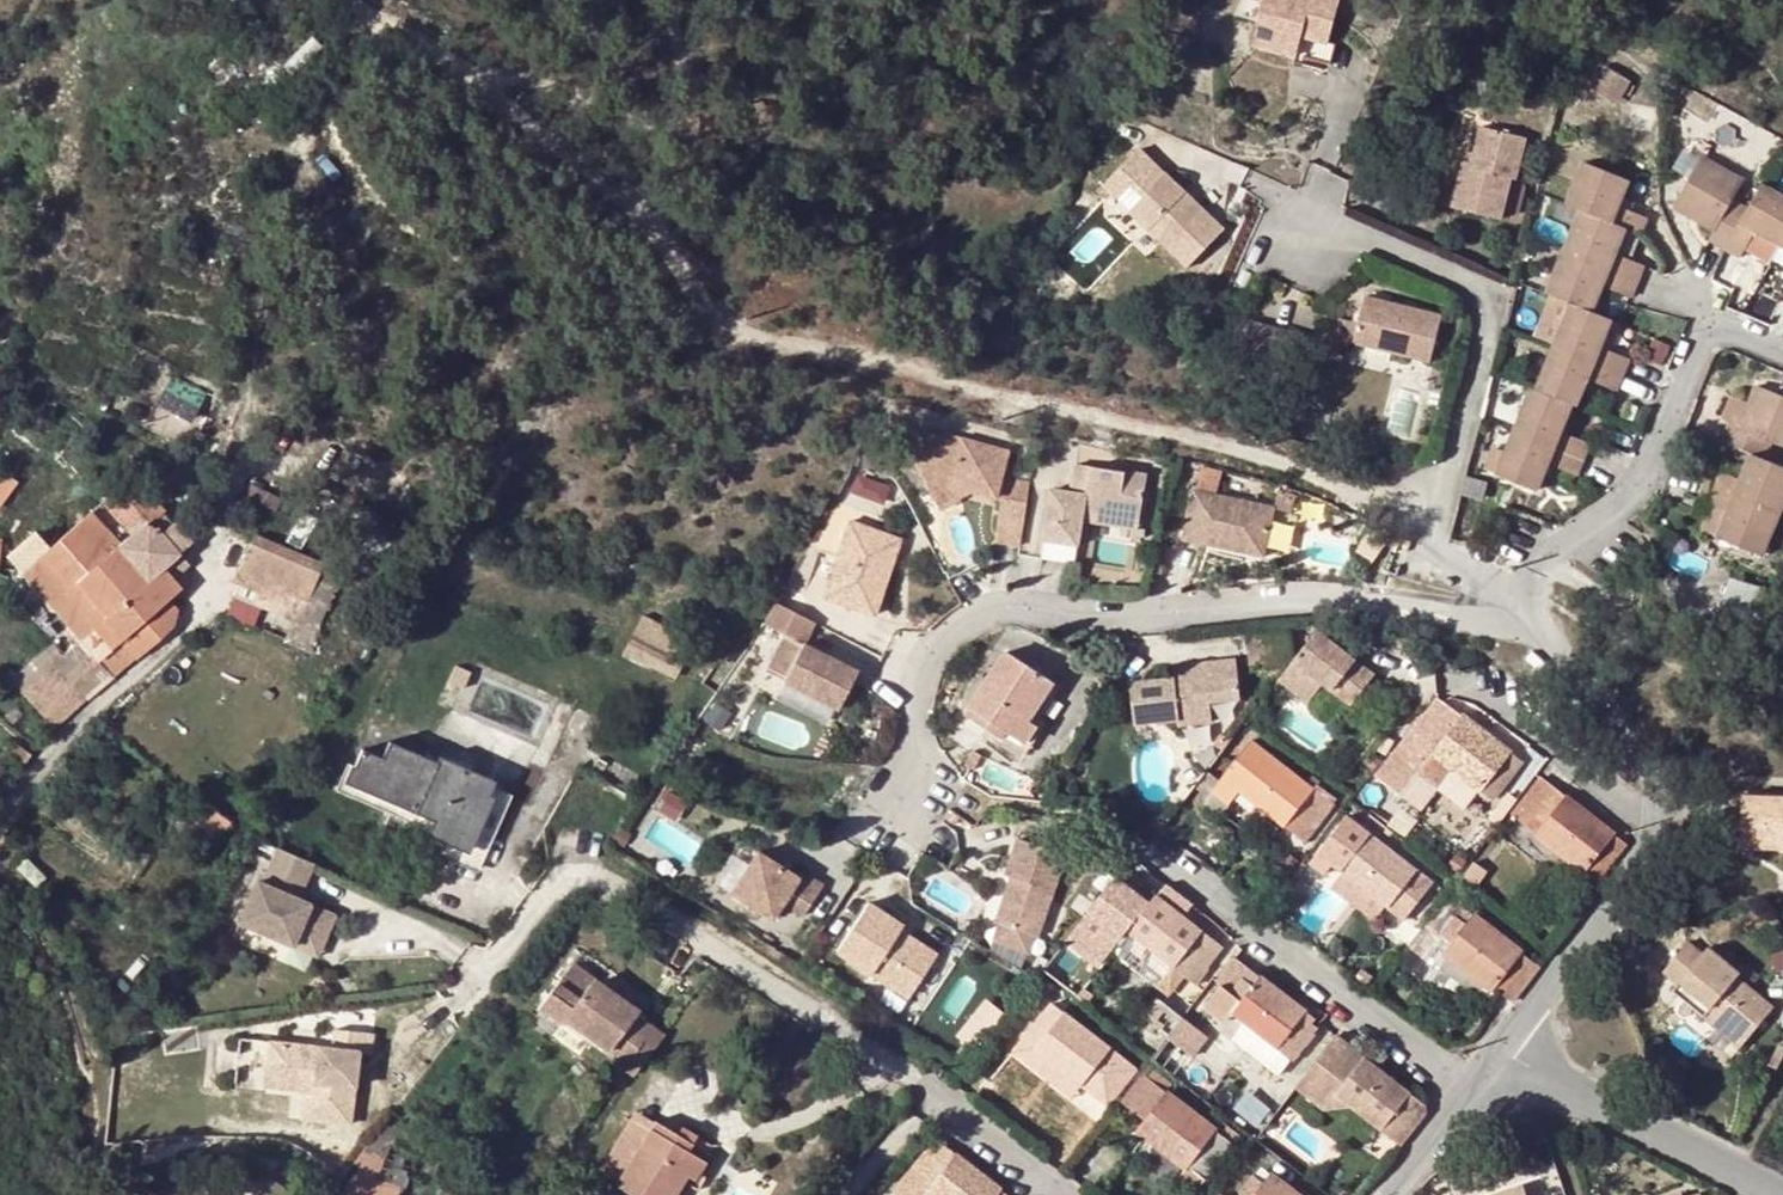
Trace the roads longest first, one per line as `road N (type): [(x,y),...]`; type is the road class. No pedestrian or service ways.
road 1 (residential): [(1520,622),(1347,594),(1144,614),(996,613),(934,655),(918,689),(910,773),(853,845)]
road 2 (residential): [(1528,591),(1449,554),(1439,539),(1487,328),(1483,294),(1246,173)]
road 3 (track): [(849,360),(1444,507)]
road 4 (residential): [(483,964),(572,865),(842,1029),(925,1095)]
road 5 (residential): [(1528,591),(1558,545),(1640,484),(1698,347),(1716,332),(1737,333),(1782,353)]
road 6 (residential): [(1465,1091),(1159,853)]
road 7 (track): [(90,1194),(95,1078),(73,983),(32,912),(0,878)]
road 8 (residential): [(1782,1194),(1719,1154),(1499,1049)]
road 9 (residential): [(1499,1049),(1638,869),(1654,827)]
road 10 (unclassified): [(1654,827),(1490,698),(1436,683)]
road 11 (residential): [(1654,827),(1652,782),(1616,708),(1575,657),(1520,622)]
road 12 (residential): [(1054,1194),(925,1095)]
road 13 (residential): [(1389,1194),(1465,1091)]

